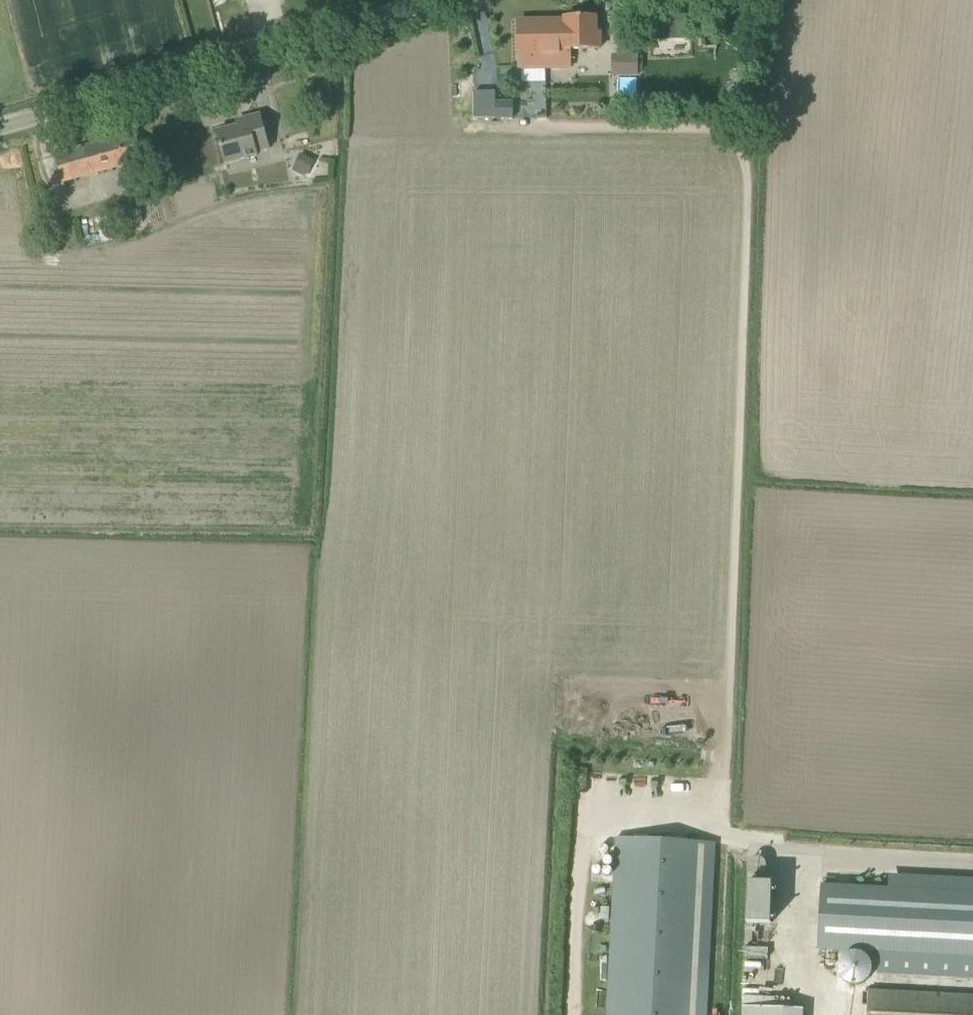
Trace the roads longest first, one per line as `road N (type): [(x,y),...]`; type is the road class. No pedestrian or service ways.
road 1 (unclassified): [(0,127),(418,0)]

